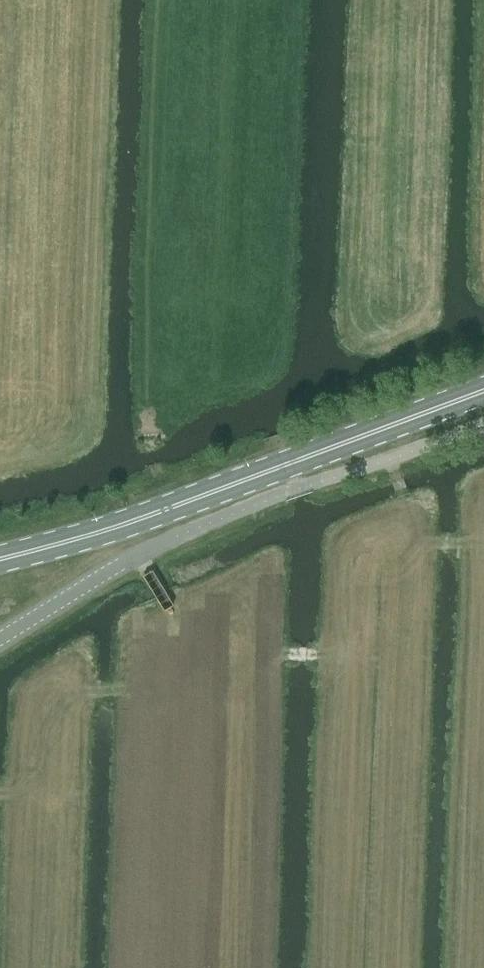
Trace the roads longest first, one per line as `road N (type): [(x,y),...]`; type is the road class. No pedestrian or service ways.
road 1 (unclassified): [(0,638),(120,566),(483,413)]
road 2 (primary): [(0,559),(127,524),(483,390)]

